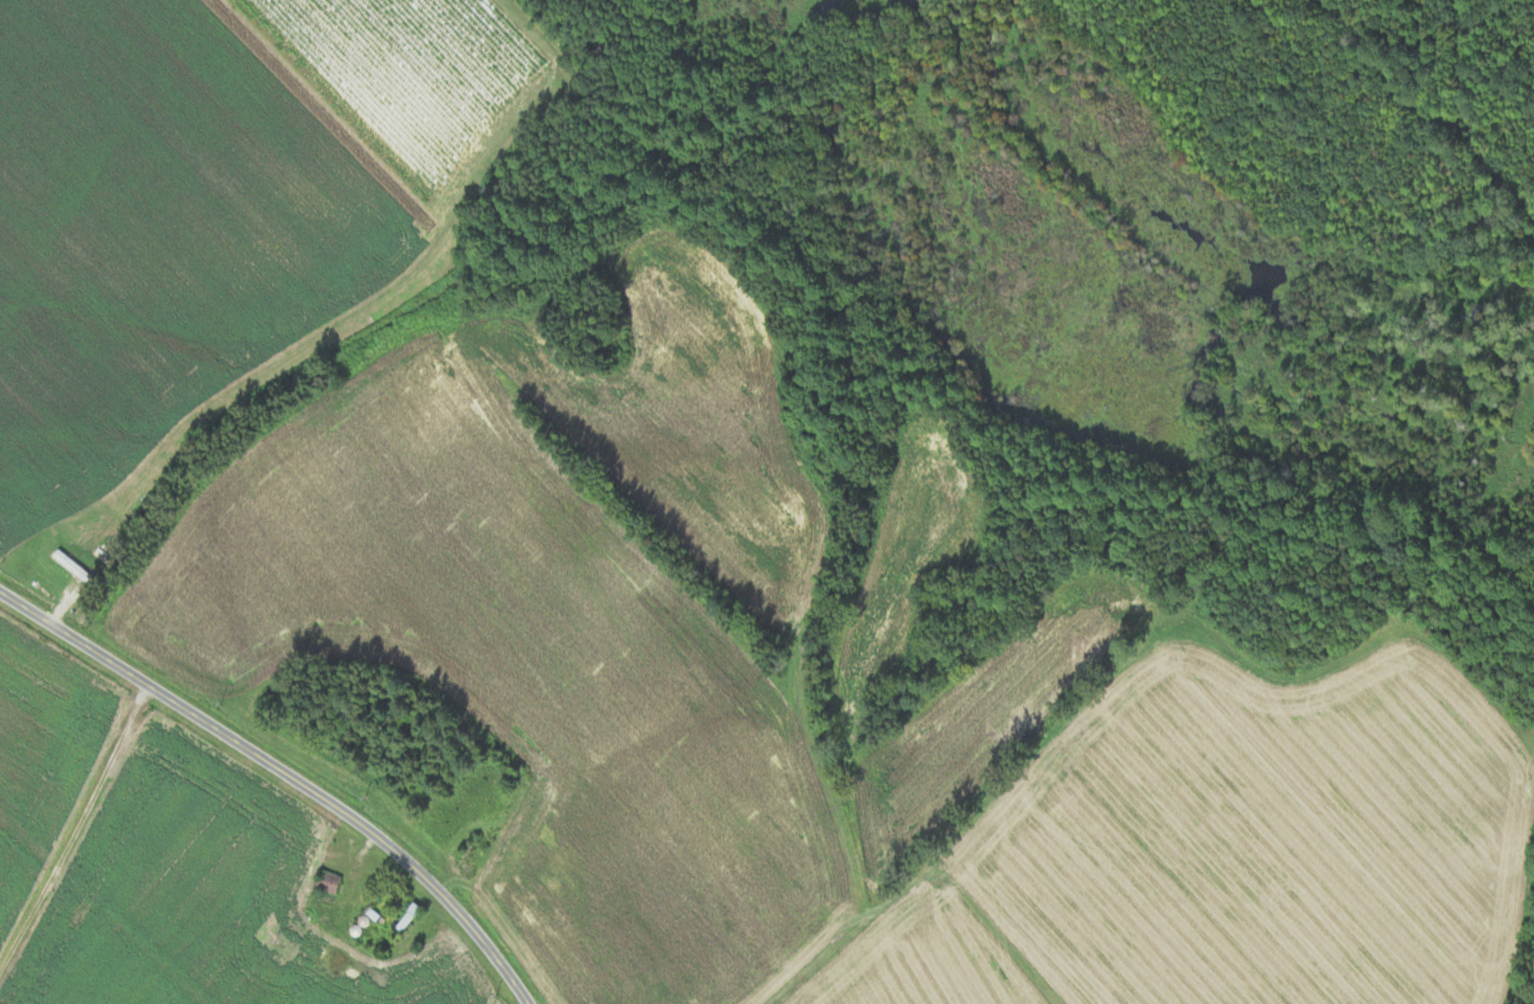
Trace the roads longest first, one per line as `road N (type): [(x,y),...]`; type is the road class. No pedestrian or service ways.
road 1 (residential): [(527,1003),(432,885),(362,825),(0,591)]

